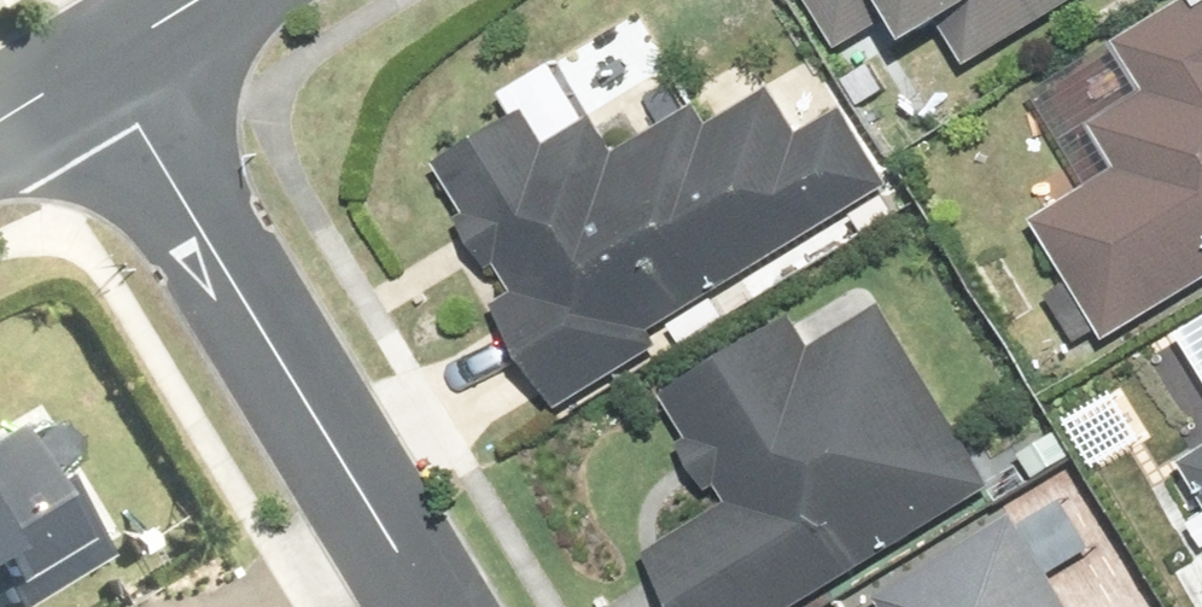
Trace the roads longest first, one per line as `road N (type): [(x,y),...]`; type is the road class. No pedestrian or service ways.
road 1 (residential): [(428,606),(93,66)]
road 2 (residential): [(200,0),(93,66)]

